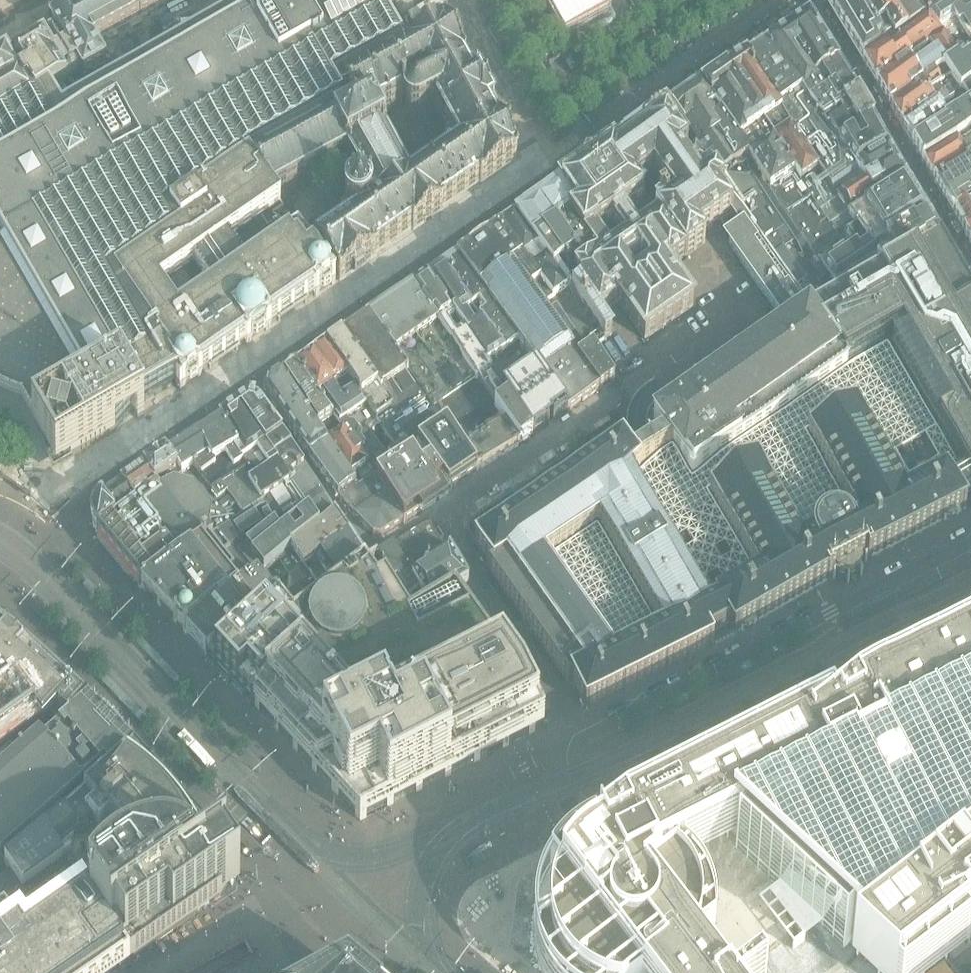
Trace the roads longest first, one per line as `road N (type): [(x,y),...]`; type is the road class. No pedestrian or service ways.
road 1 (residential): [(583,740),(580,766),(593,791),(624,796),(970,619)]
road 2 (residential): [(583,740),(451,523),(622,410)]
road 3 (residential): [(970,541),(583,740)]

